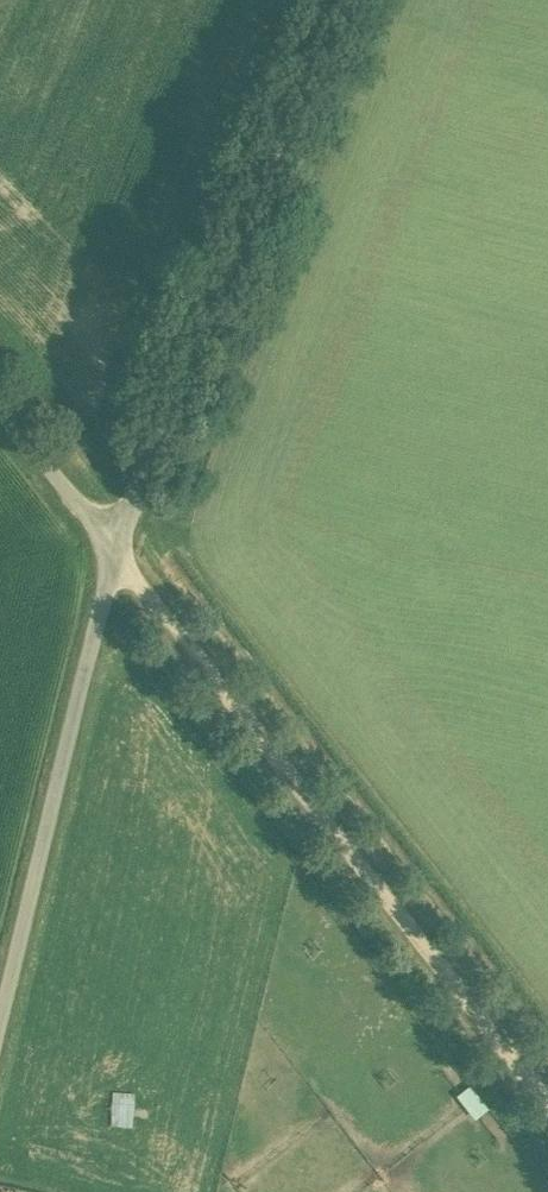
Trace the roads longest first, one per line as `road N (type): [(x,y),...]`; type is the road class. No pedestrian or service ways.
road 1 (track): [(547,1102),(115,548)]
road 2 (unclassified): [(115,548),(326,0)]
road 3 (unclassified): [(0,1013),(115,548)]
road 4 (unclassified): [(115,548),(0,414)]

